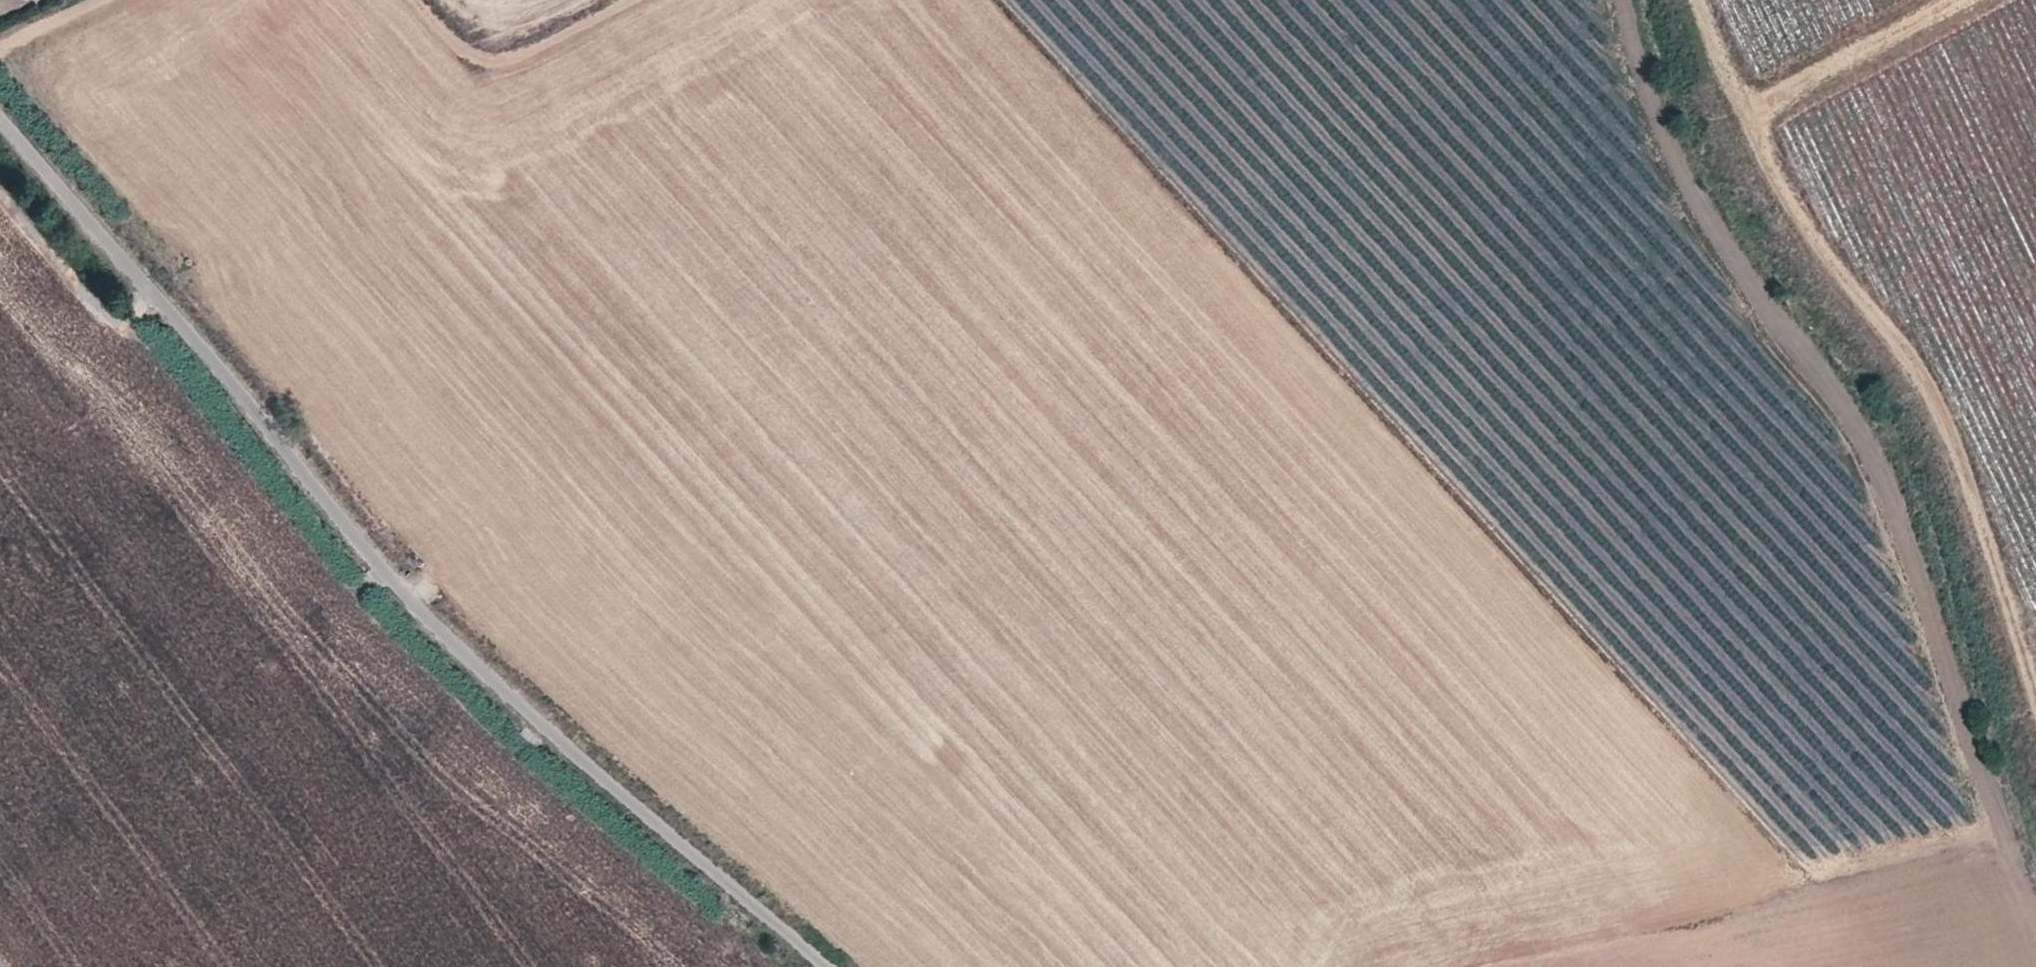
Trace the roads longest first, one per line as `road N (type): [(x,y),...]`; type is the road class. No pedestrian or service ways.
road 1 (unclassified): [(827,966),(523,712),(384,573),(0,121)]

